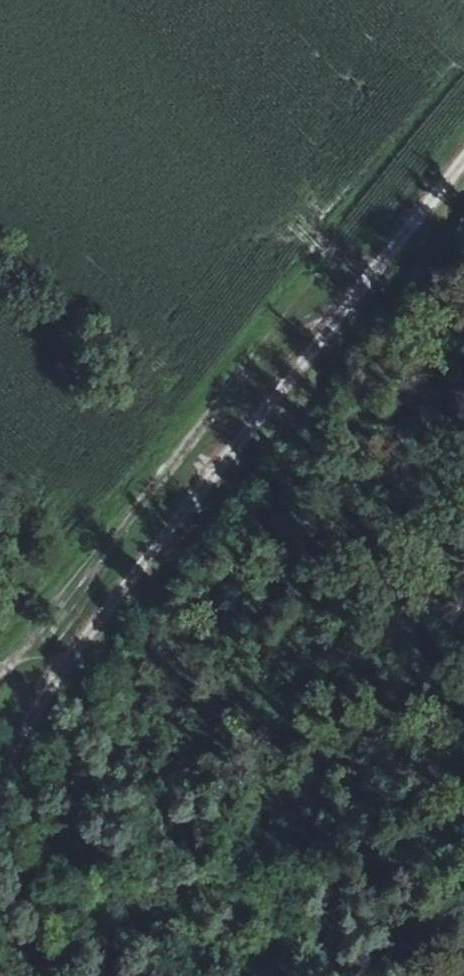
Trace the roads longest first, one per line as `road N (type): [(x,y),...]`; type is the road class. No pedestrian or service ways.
road 1 (track): [(62,659),(463,164)]
road 2 (track): [(0,665),(275,331),(350,298)]
road 3 (track): [(62,659),(0,765)]

